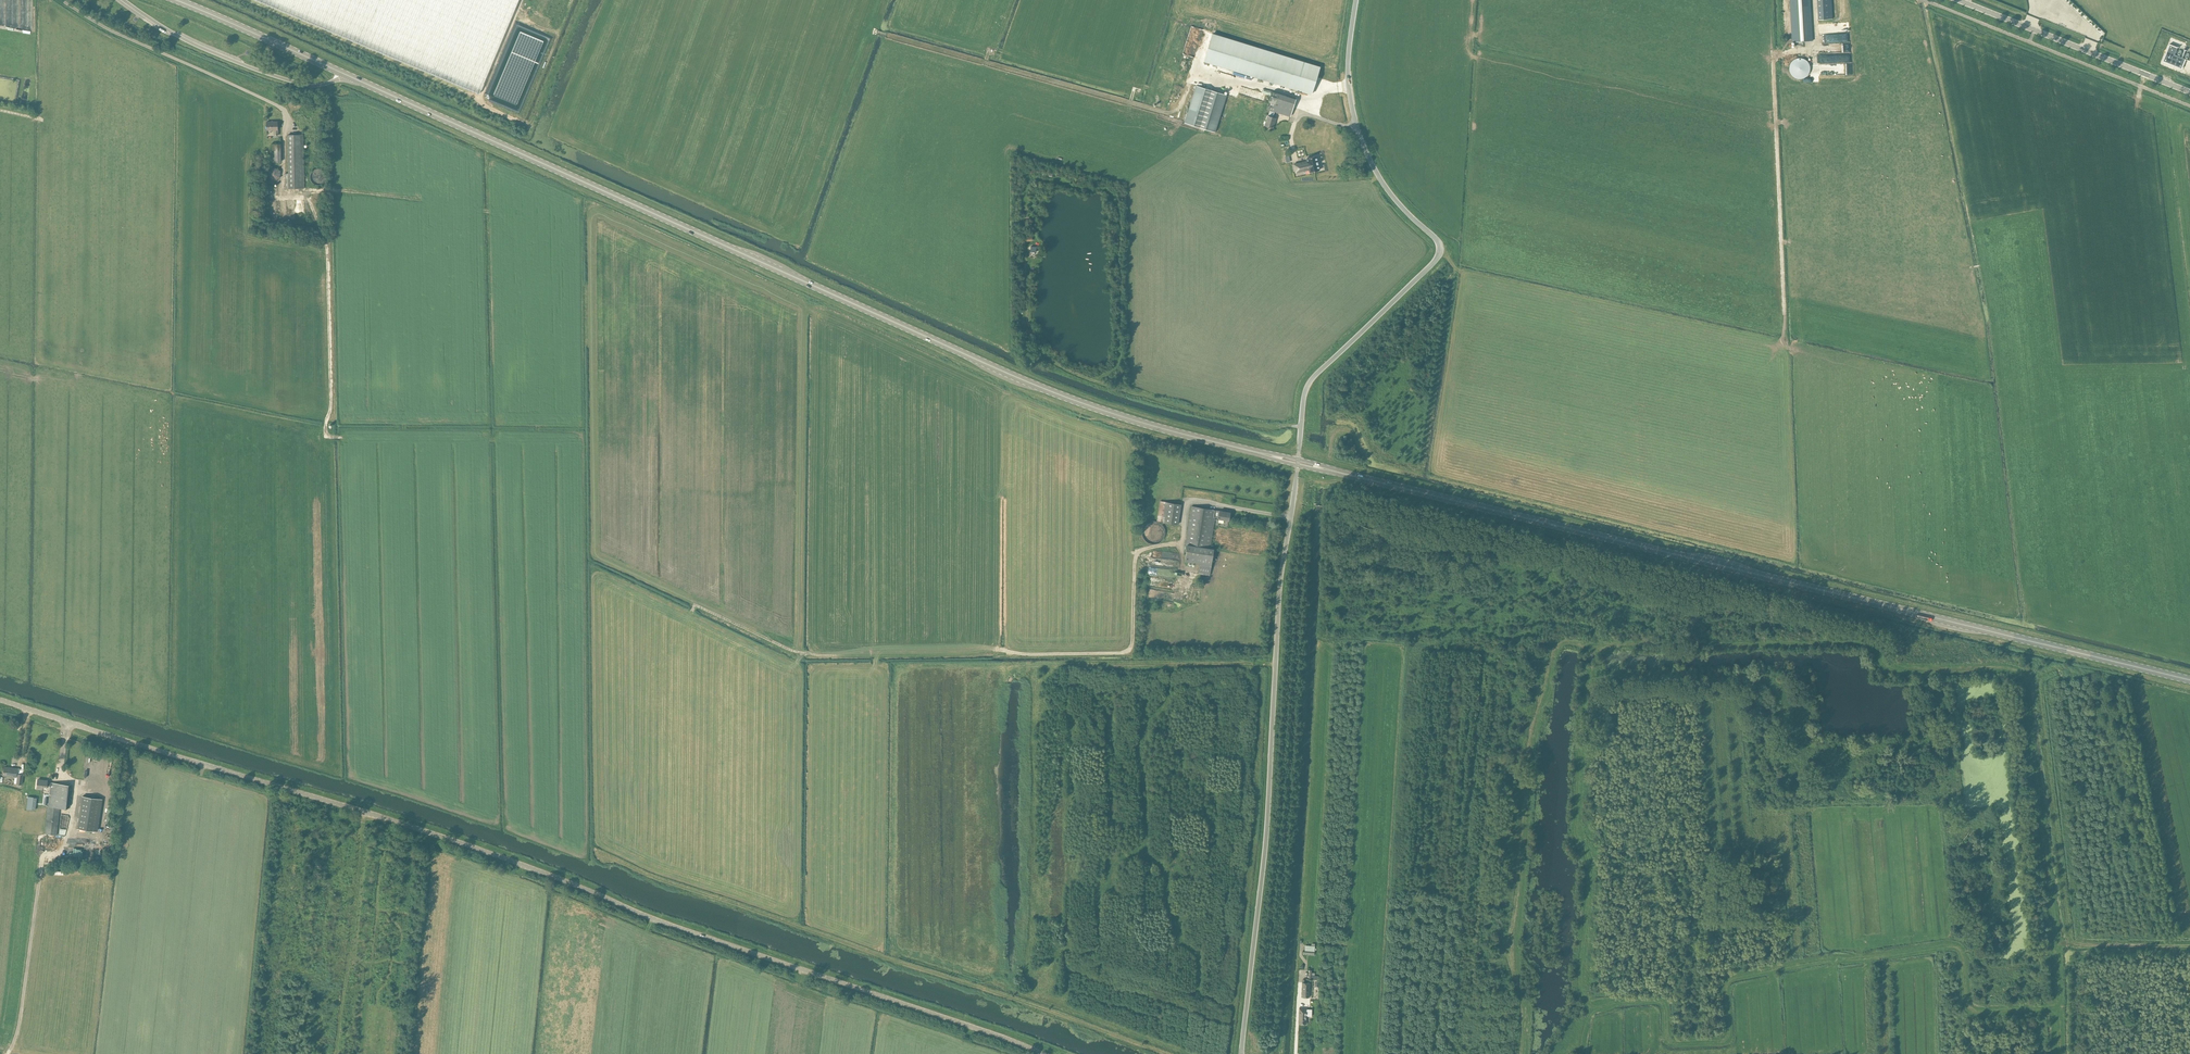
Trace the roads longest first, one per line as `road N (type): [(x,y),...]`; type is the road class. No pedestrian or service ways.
road 1 (tertiary): [(0,700),(441,838),(675,928),(1043,1053)]
road 2 (primary): [(1270,455),(1044,388),(344,74)]
road 3 (primary): [(1325,469),(2189,680)]
road 4 (unclassified): [(1240,1053),(1298,465)]
road 5 (unclassified): [(1298,459),(1309,382),(1441,249),(1380,180),(1356,127),(1347,69),(1356,0)]
road 6 (track): [(1291,516),(1188,502),(1181,545),(1136,557),(1132,652),(987,651)]
road 7 (track): [(892,947),(989,972),(1190,1053)]
road 8 (track): [(603,855),(891,959)]
road 9 (tertiary): [(2189,92),(1959,0)]
road 10 (track): [(1301,426),(1258,426),(1063,368)]
road 11 (unclassified): [(273,102),(97,25),(59,0)]
road 12 (primary): [(344,74),(177,0)]
road 13 (track): [(891,959),(1049,1010)]
road 14 (track): [(2189,945),(2057,944)]
road 15 (track): [(1049,1010),(1169,1053)]

